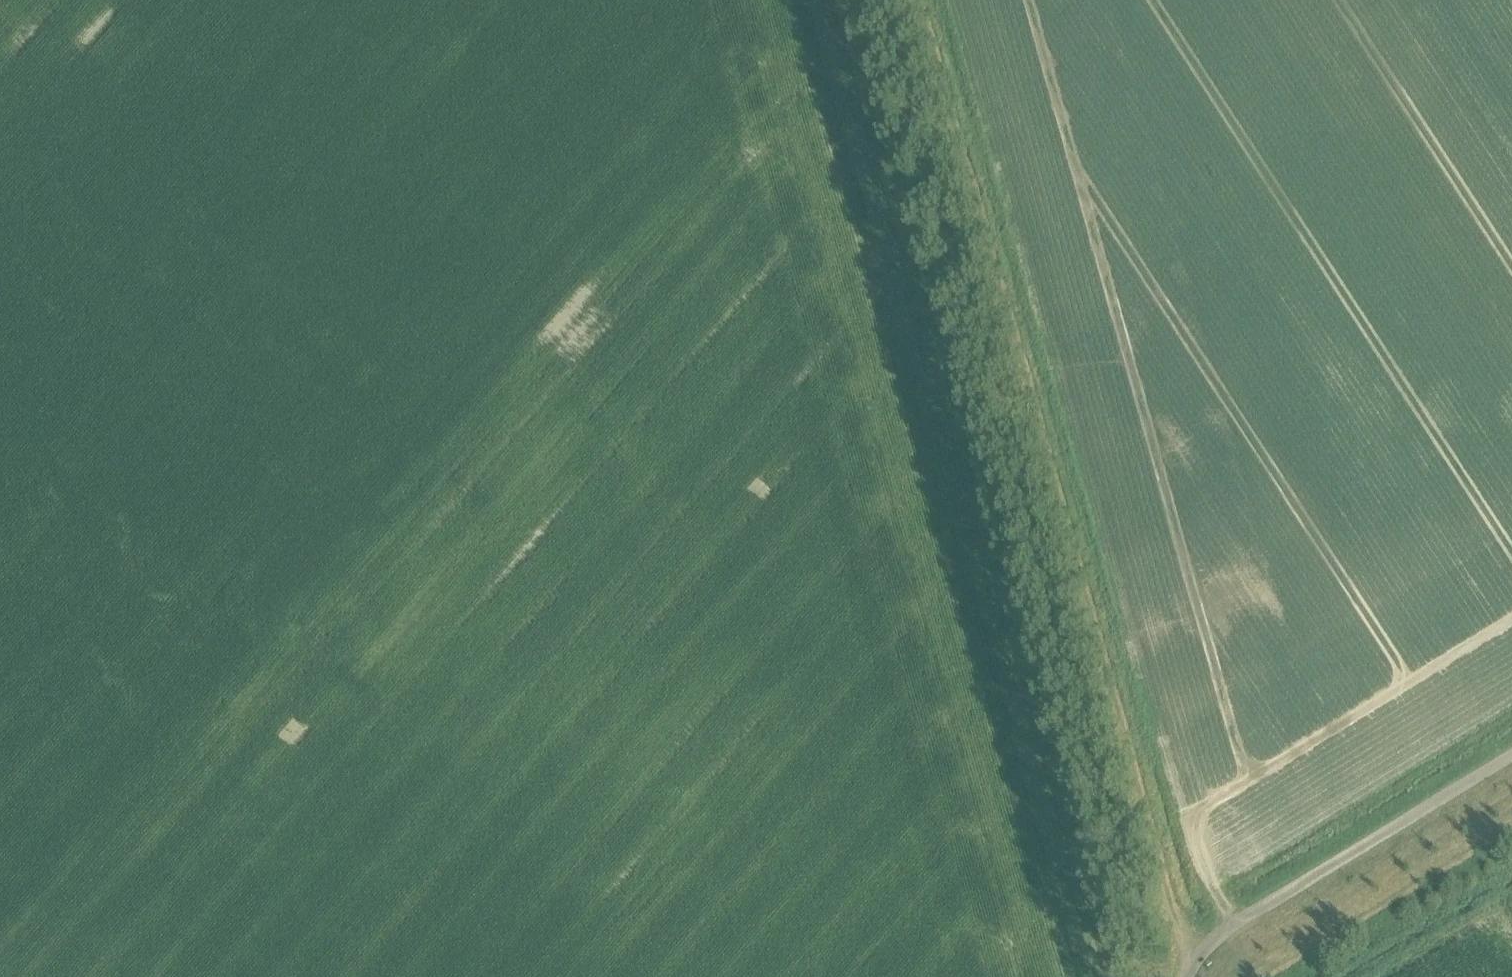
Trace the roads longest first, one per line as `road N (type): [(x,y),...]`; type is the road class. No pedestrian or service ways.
road 1 (track): [(1511,755),(1241,920),(1197,958)]

